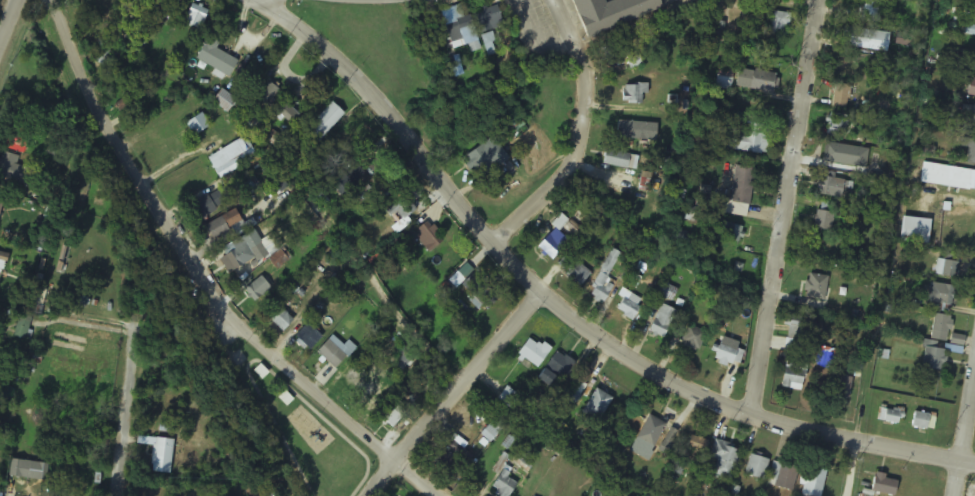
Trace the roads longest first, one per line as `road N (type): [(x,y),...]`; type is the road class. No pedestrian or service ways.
road 1 (residential): [(268,0),(360,81),(537,296),(638,365),(749,416),(974,463)]
road 2 (residential): [(36,0),(125,165),(235,325),(389,462)]
road 3 (residential): [(749,416),(817,0)]
road 4 (residential): [(493,237),(562,181),(584,119),(579,56),(558,0)]
road 5 (residential): [(389,462),(537,296)]
road 6 (residential): [(117,495),(134,335)]
road 7 (residential): [(953,495),(974,361)]

